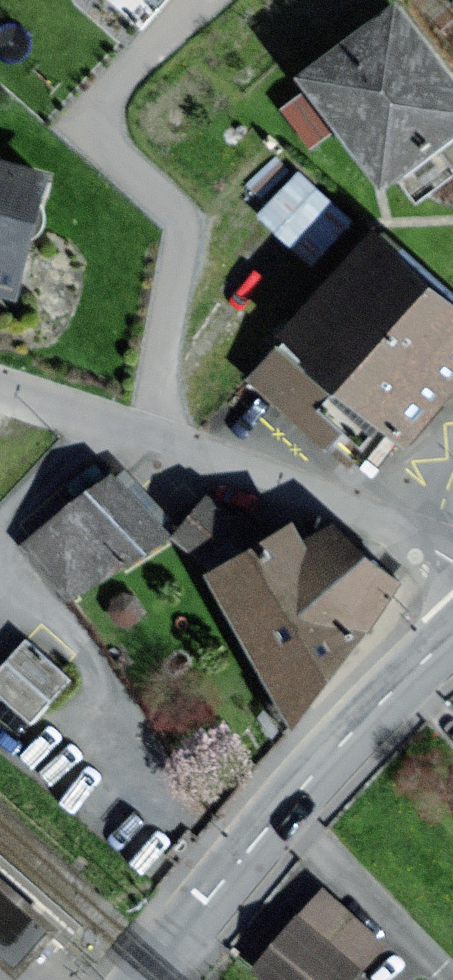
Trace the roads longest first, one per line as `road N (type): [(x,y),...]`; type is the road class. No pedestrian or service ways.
road 1 (residential): [(452,563),(373,517),(0,390)]
road 2 (tertiary): [(153,979),(276,819),(452,636)]

